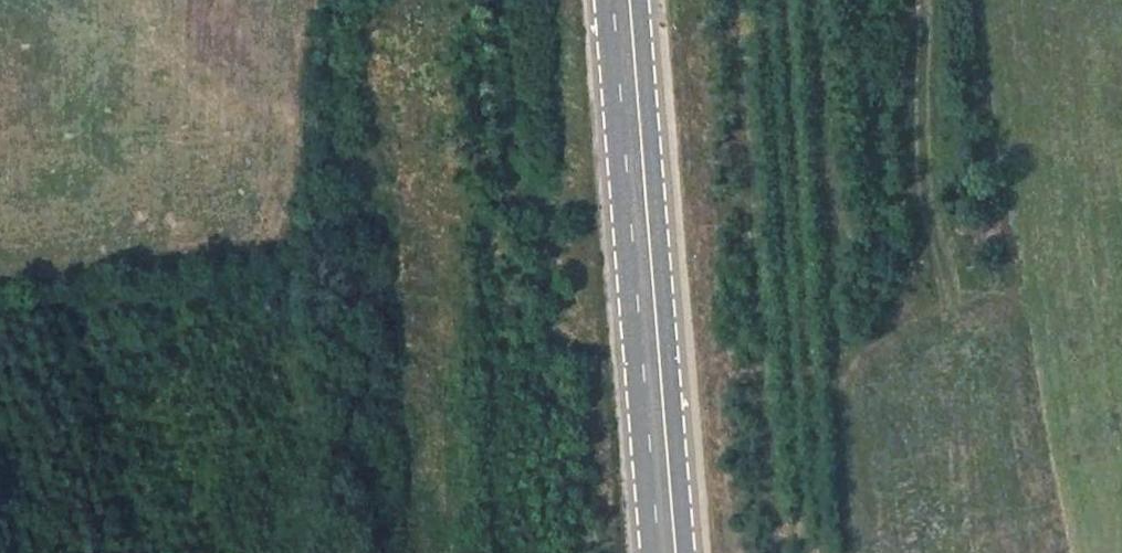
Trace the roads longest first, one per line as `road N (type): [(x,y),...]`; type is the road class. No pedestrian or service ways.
road 1 (primary): [(679,552),(635,0)]

